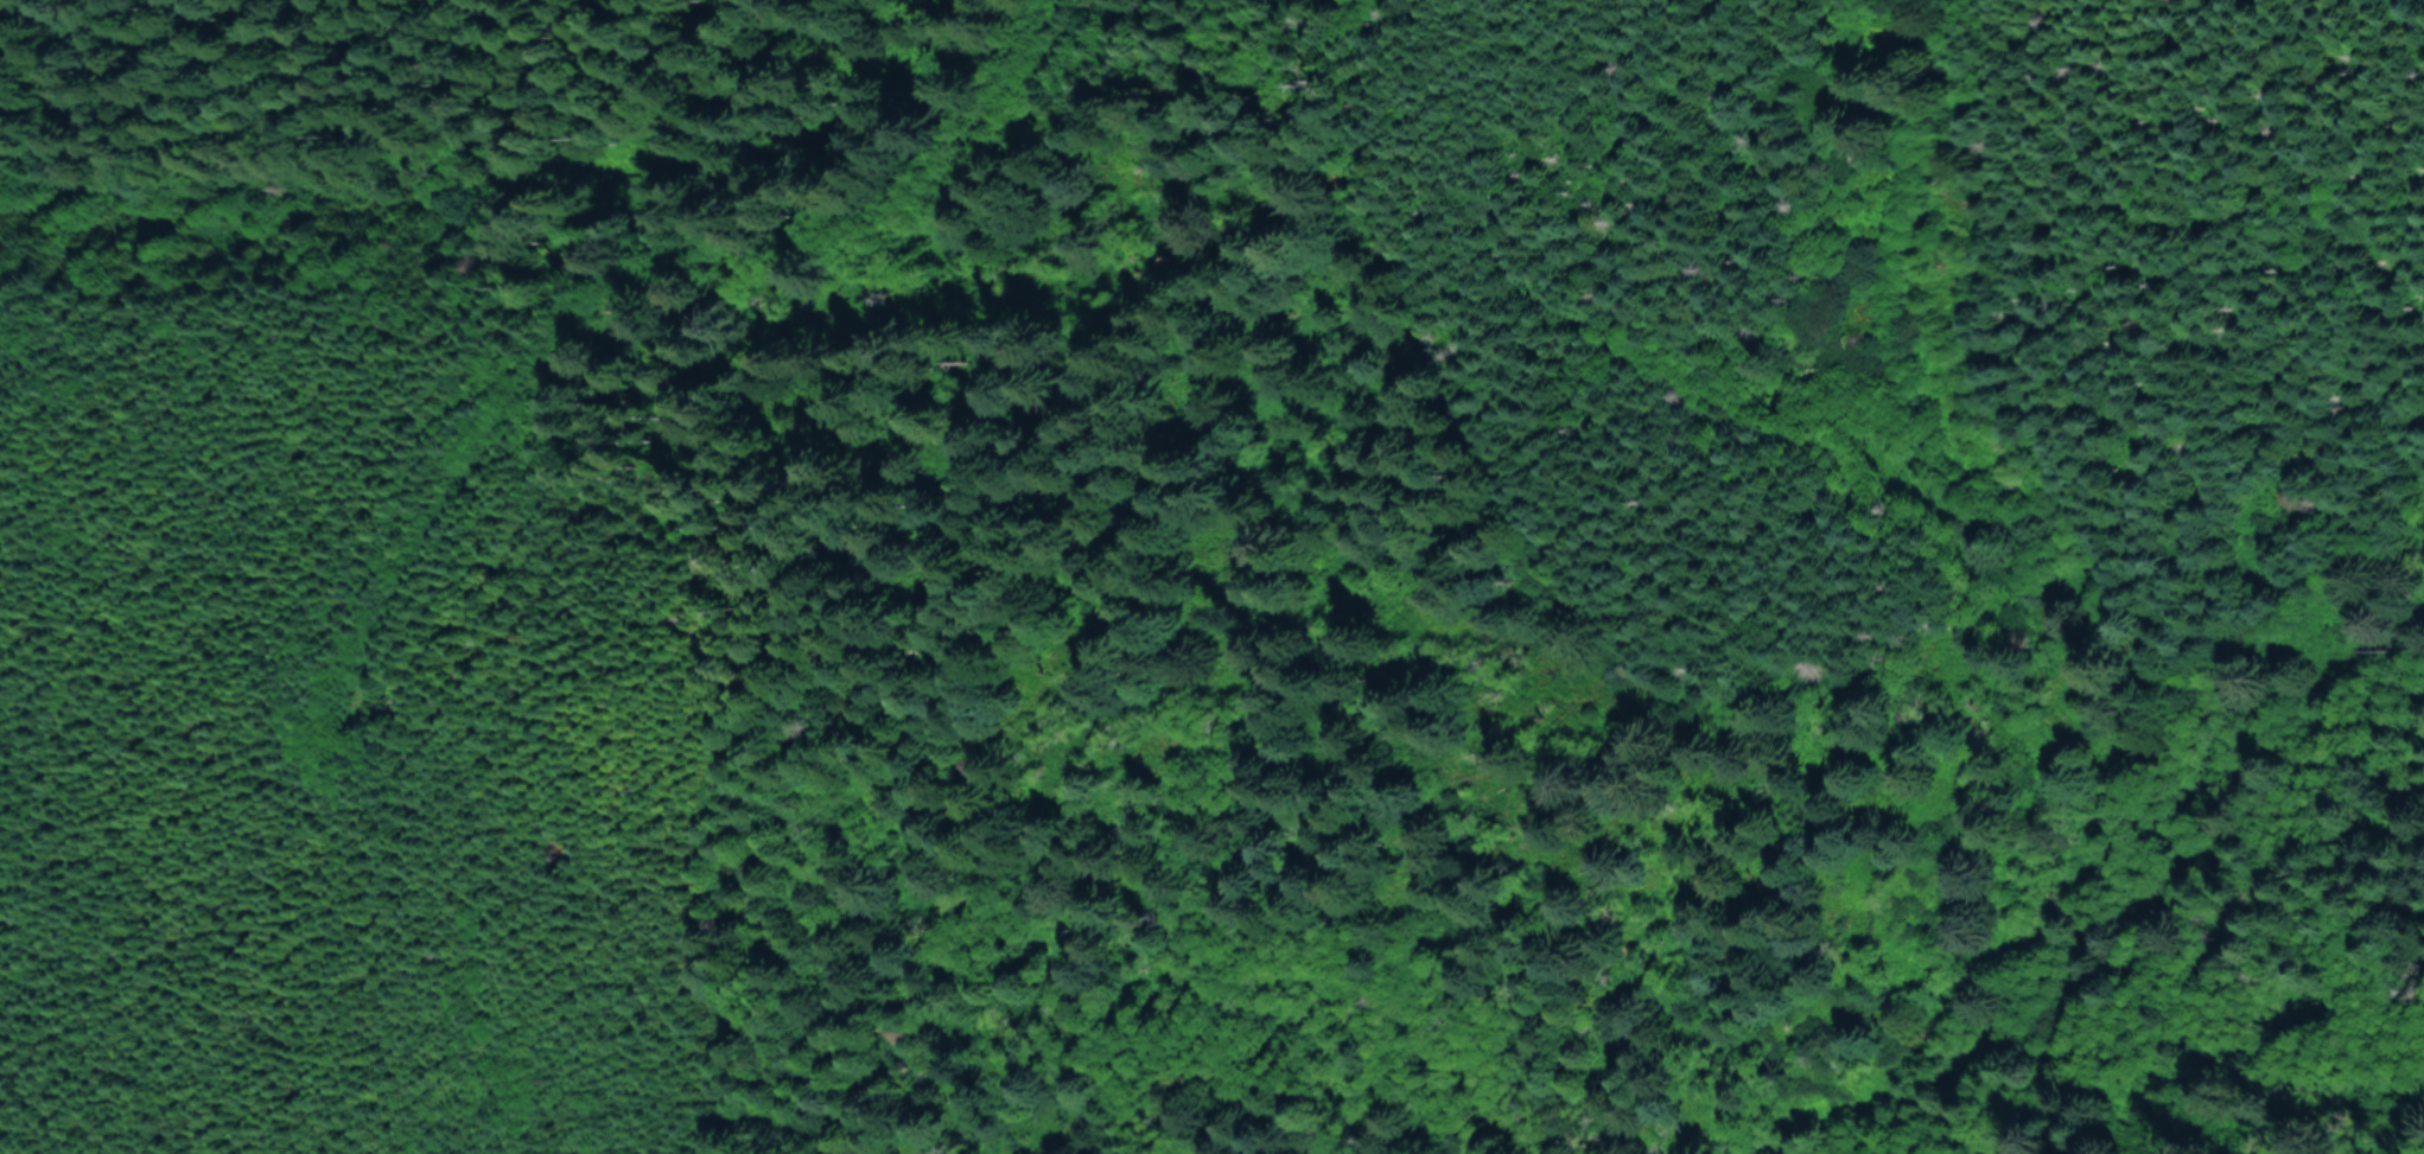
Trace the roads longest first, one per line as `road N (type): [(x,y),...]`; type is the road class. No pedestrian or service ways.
road 1 (track): [(280,753),(378,547),(612,320),(936,128),(1007,37),(1005,0)]

